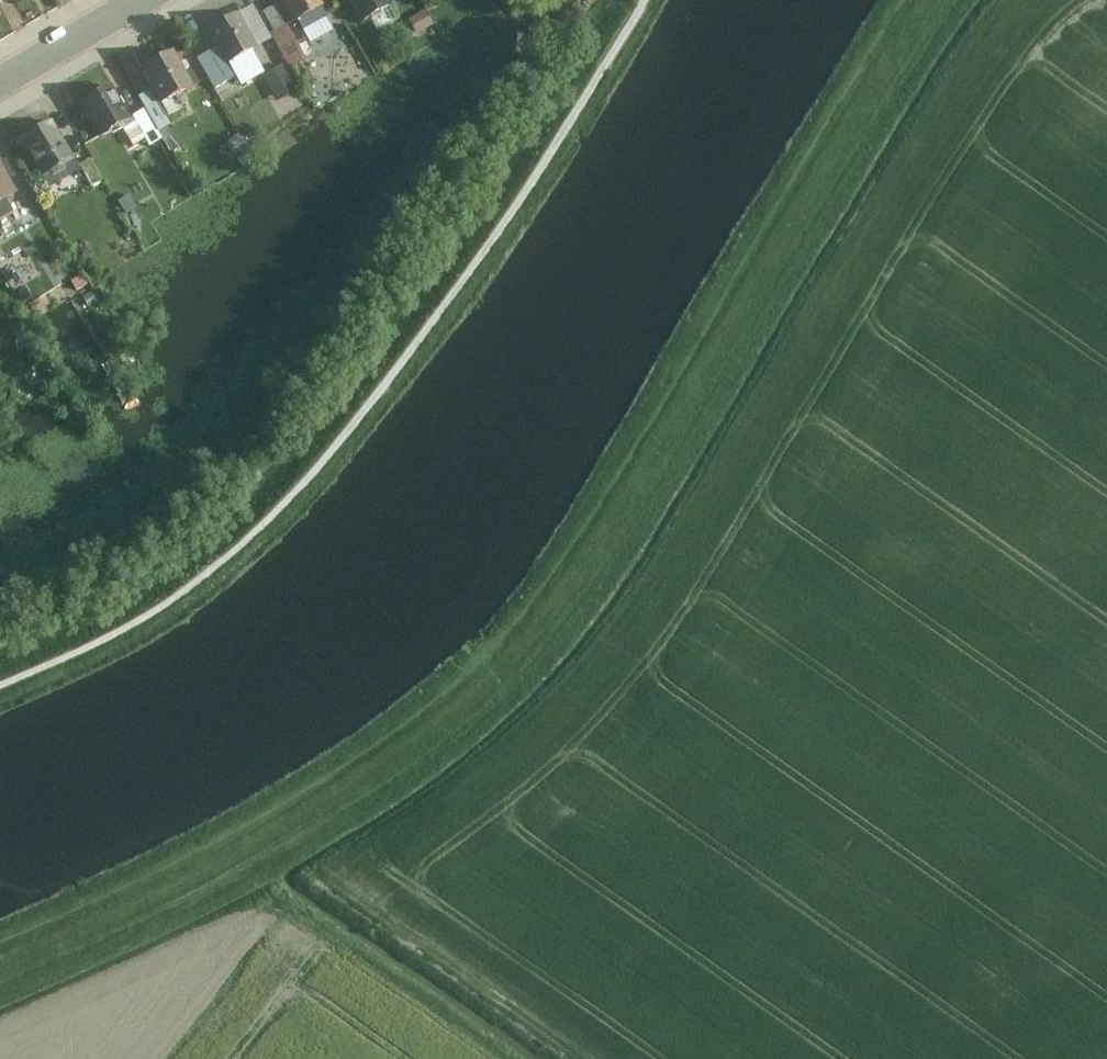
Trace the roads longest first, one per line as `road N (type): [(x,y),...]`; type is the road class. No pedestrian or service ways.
road 1 (tertiary): [(143,0),(0,83)]

